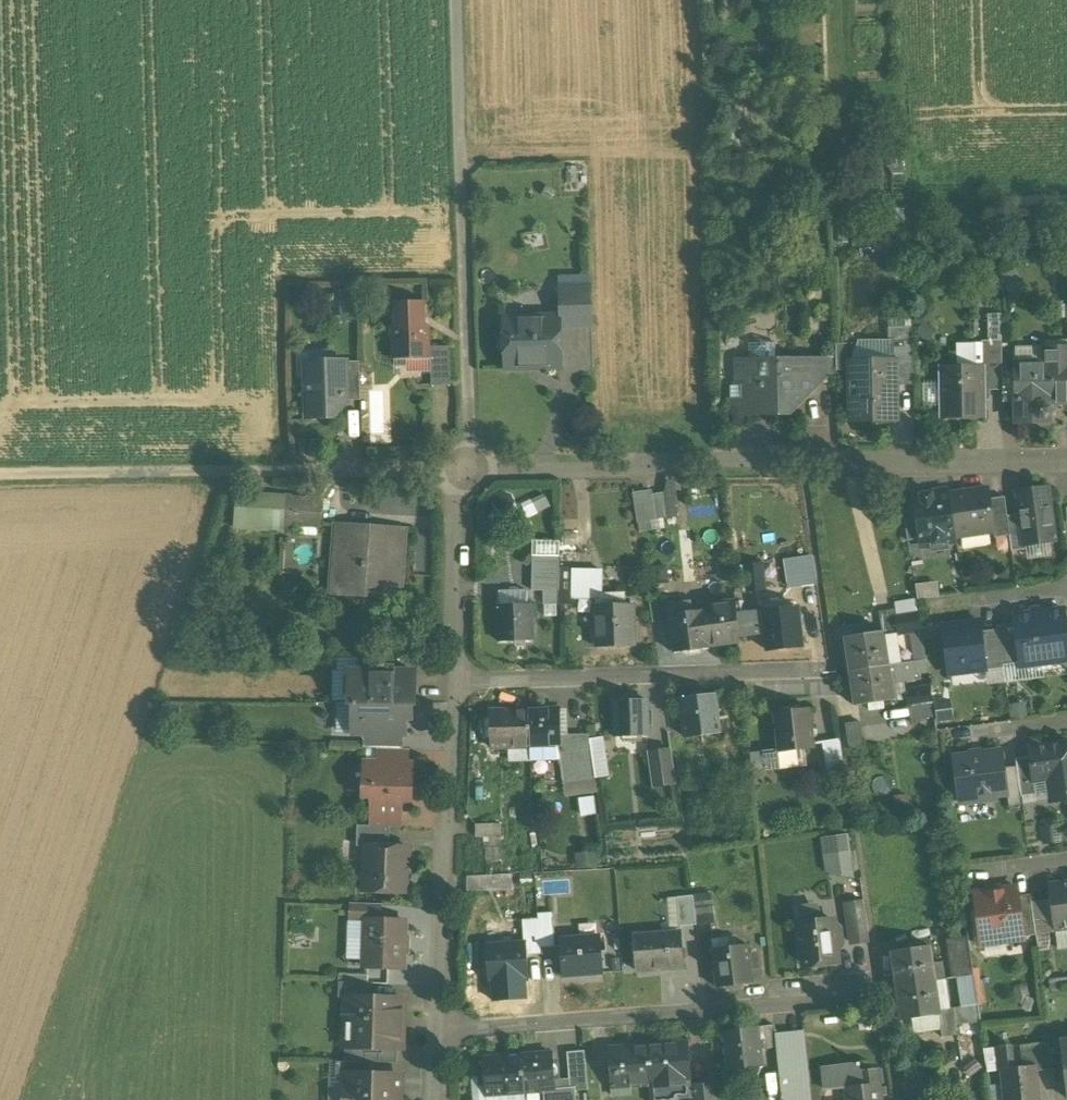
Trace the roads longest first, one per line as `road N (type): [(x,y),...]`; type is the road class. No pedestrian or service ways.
road 1 (residential): [(467,469),(1066,464)]
road 2 (residential): [(443,1034),(883,995)]
road 3 (residential): [(452,682),(836,674)]
road 4 (residential): [(443,1034),(452,682)]
road 5 (track): [(465,287),(456,0)]
road 6 (track): [(243,473),(0,476)]
road 7 (residential): [(243,473),(467,469)]
road 8 (residential): [(452,682),(467,469)]
road 9 (residential): [(1066,588),(931,608)]

